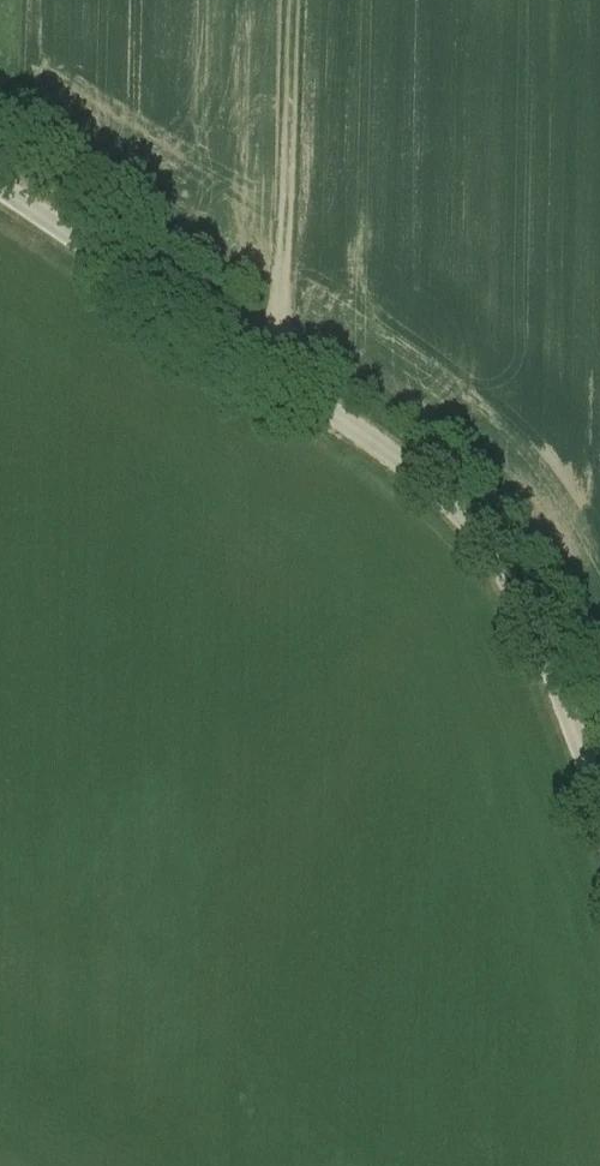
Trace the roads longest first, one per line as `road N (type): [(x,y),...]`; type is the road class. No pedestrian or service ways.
road 1 (unclassified): [(599,814),(506,572),(424,474),(0,191)]

